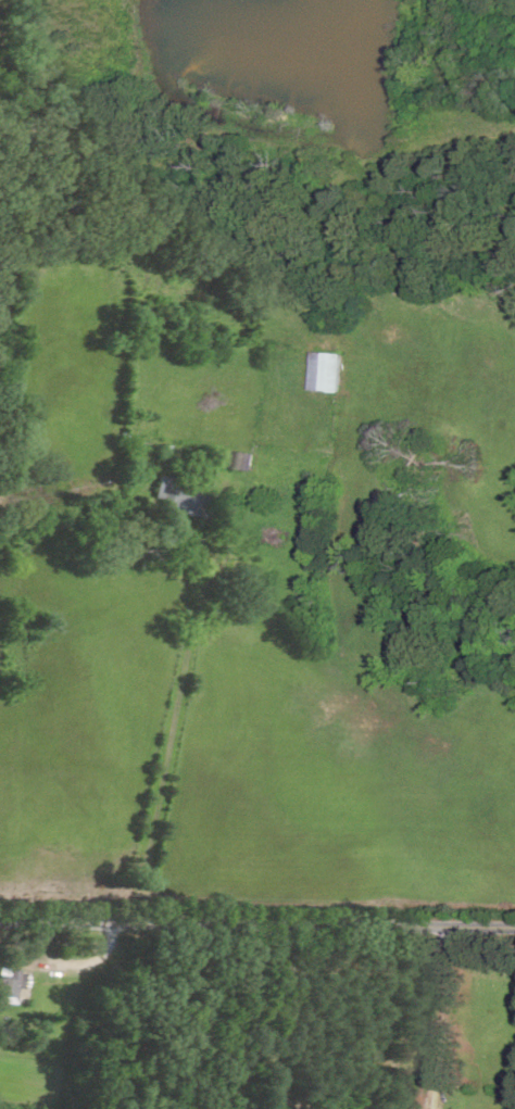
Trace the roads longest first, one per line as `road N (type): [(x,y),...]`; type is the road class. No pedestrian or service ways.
road 1 (residential): [(514,892),(0,897)]

